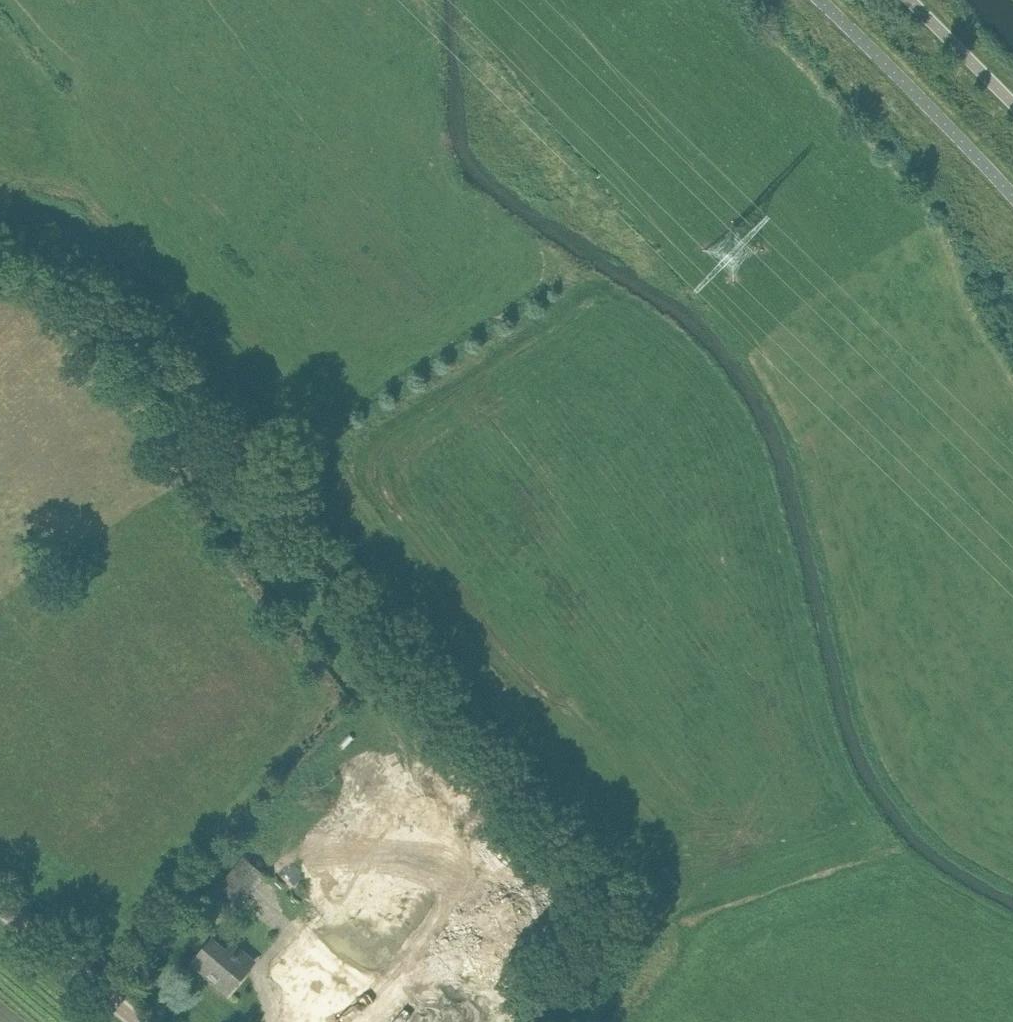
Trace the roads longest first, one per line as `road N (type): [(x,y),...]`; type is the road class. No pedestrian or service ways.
road 1 (unclassified): [(143,1021),(0,901)]
road 2 (unclassified): [(911,0),(1012,102)]

